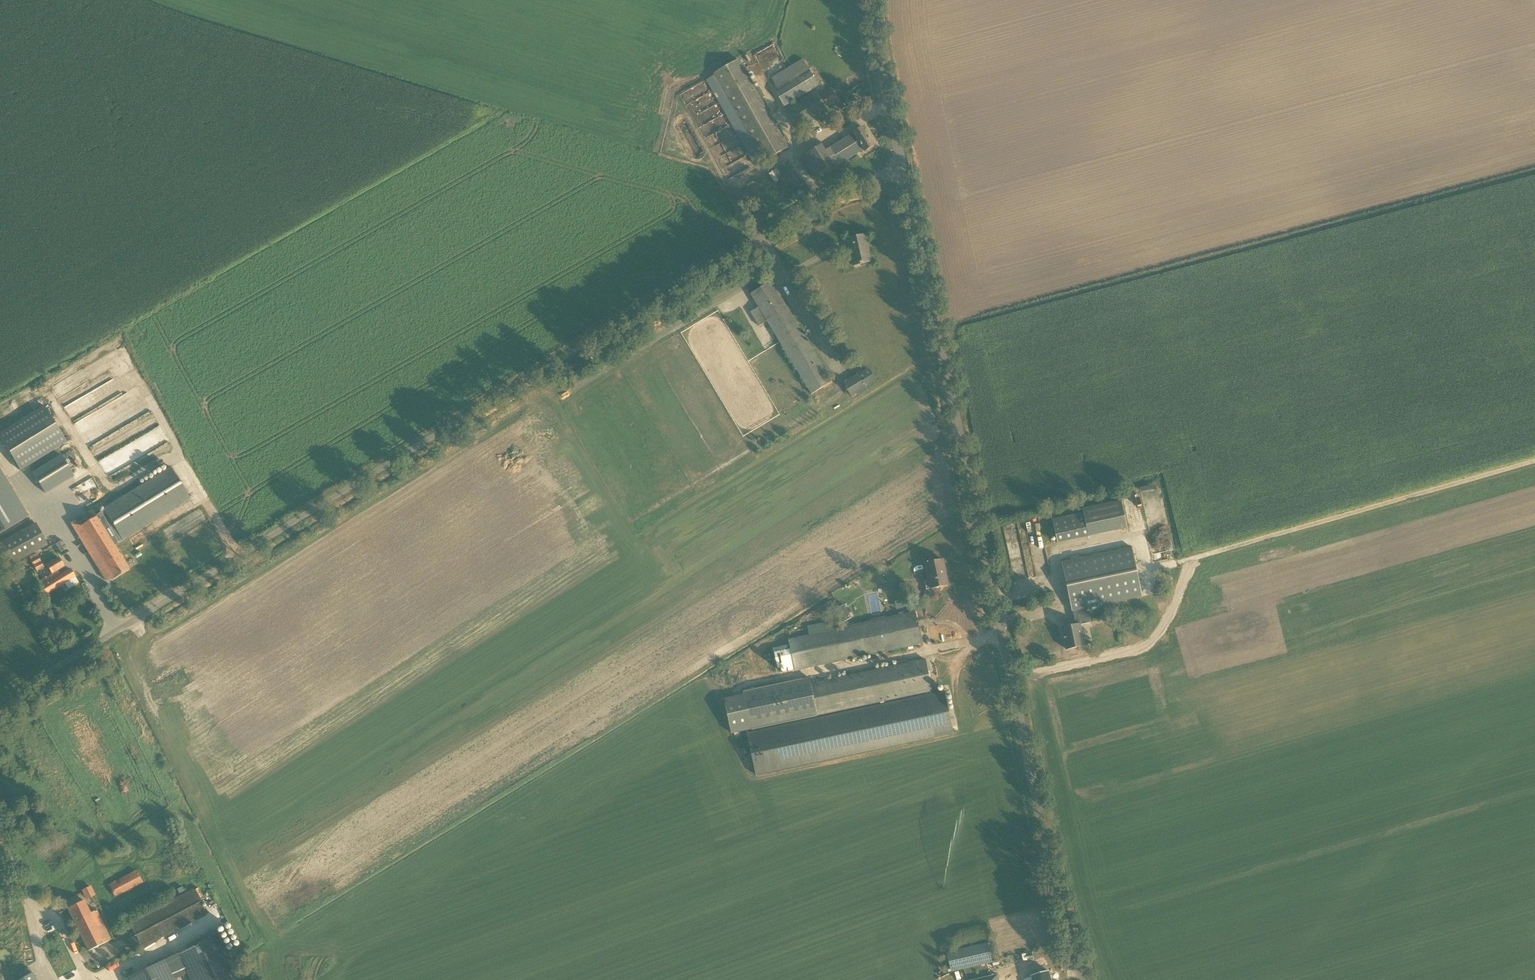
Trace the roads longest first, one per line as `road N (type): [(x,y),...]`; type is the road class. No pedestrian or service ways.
road 1 (unclassified): [(0,697),(852,175),(893,162)]
road 2 (unclassified): [(1077,979),(893,162)]
road 3 (unclassified): [(893,162),(868,0)]

